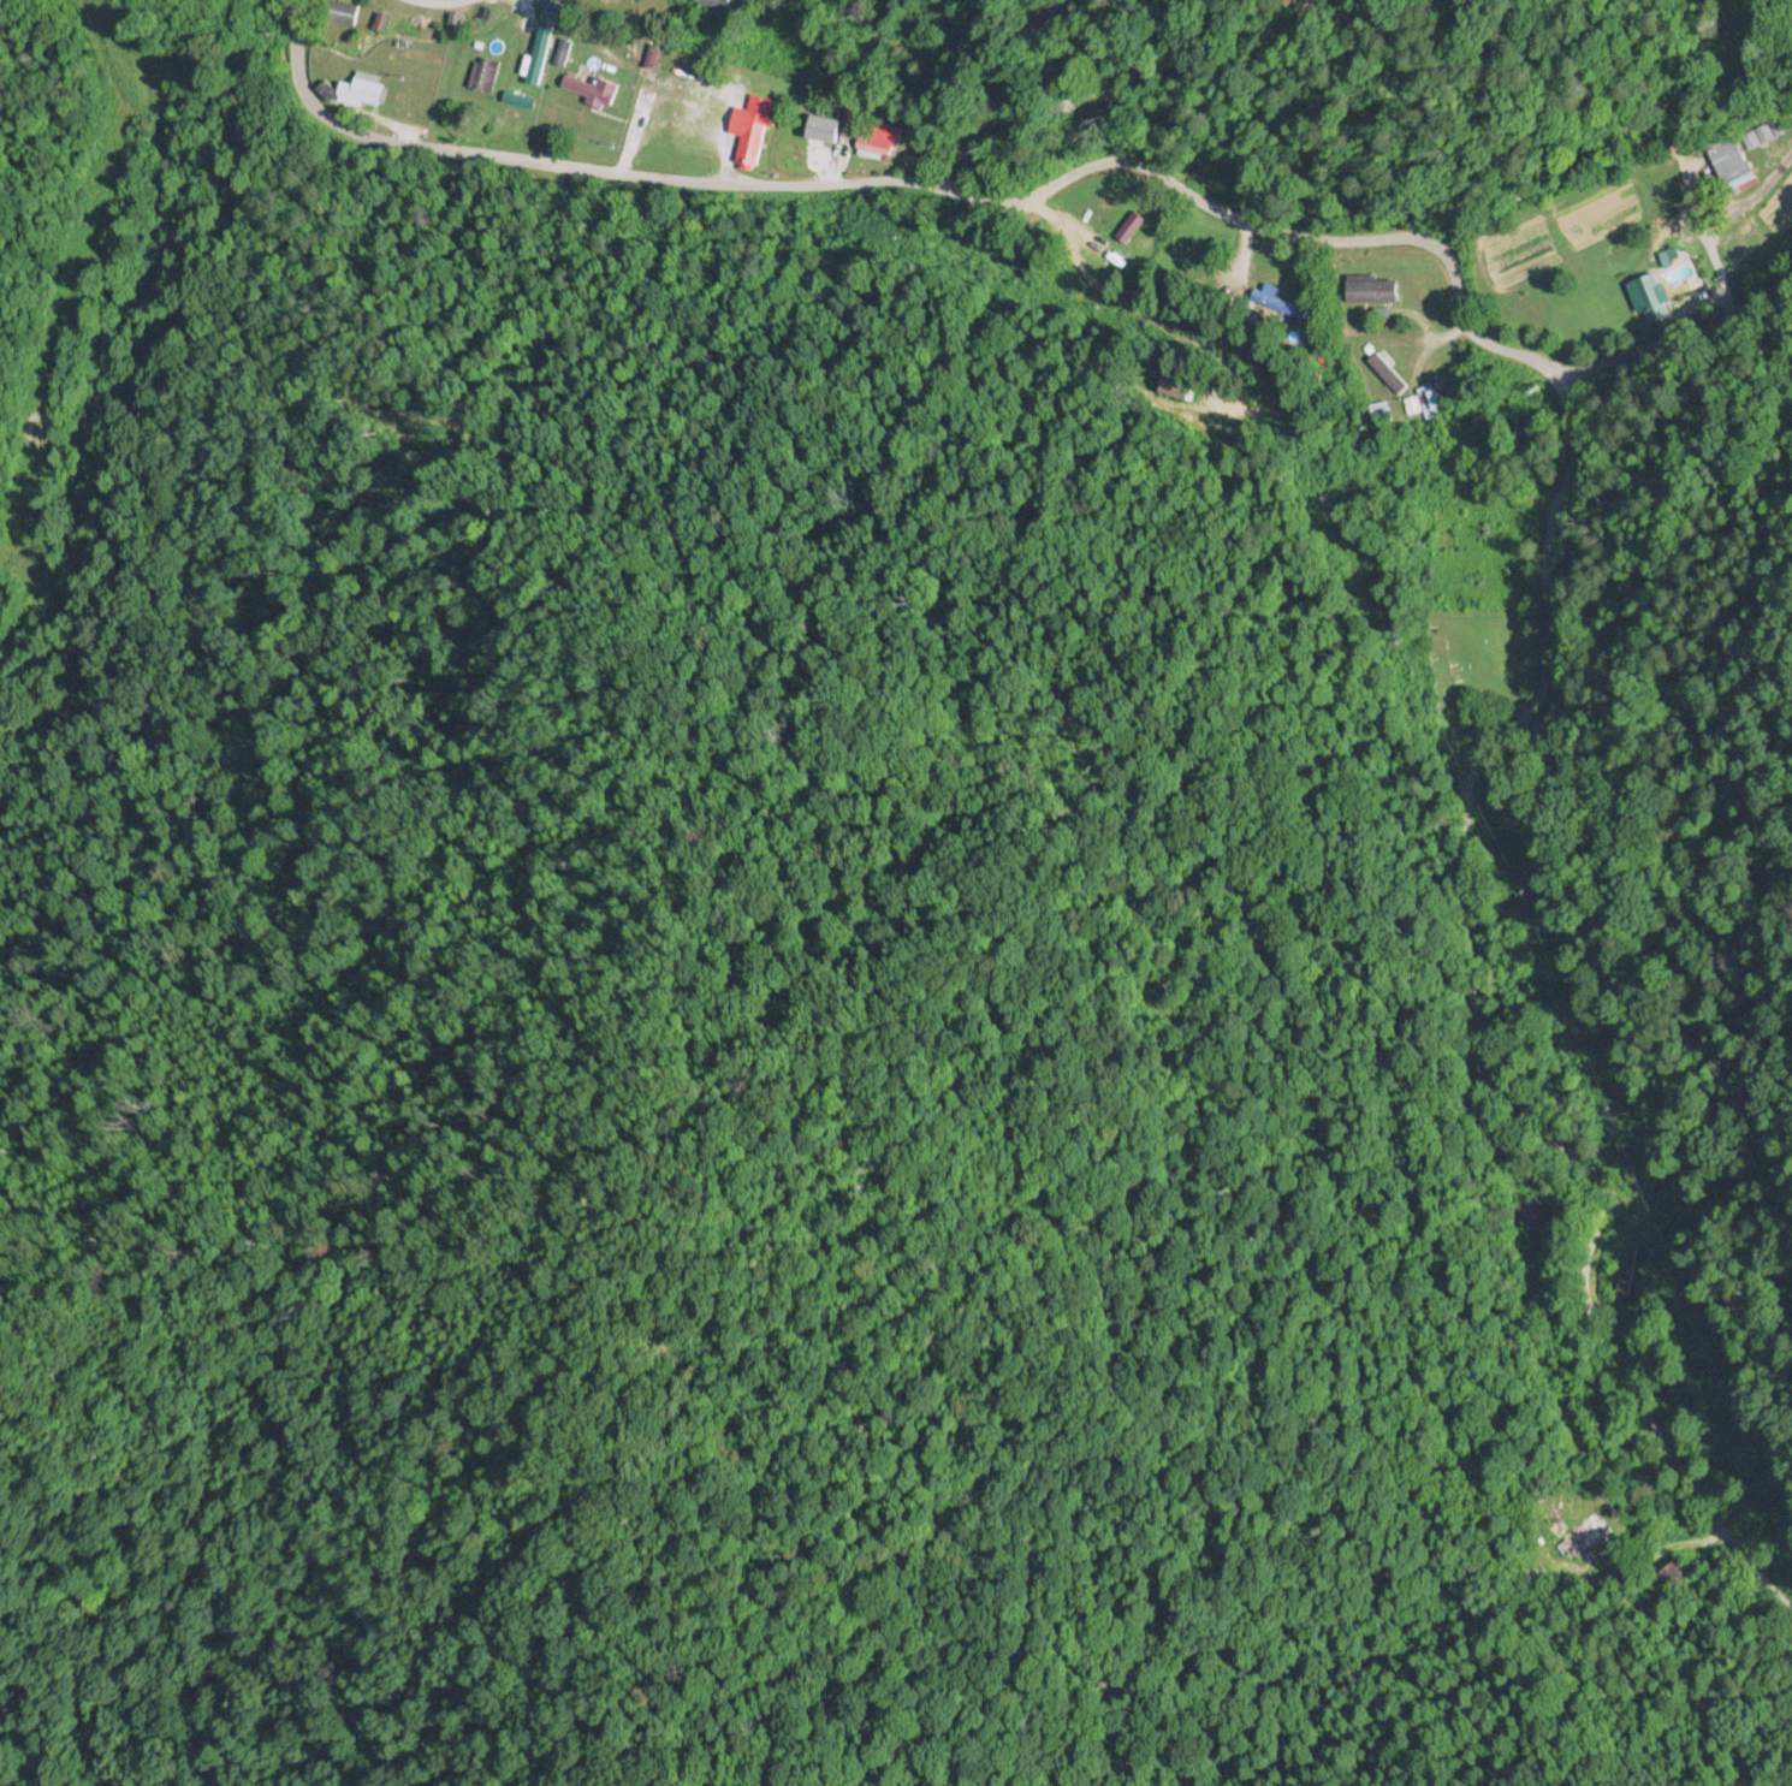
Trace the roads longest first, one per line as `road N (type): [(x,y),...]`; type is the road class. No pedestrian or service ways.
road 1 (residential): [(1791,172),(1695,269),(1598,334),(1533,315),(1430,231),(1262,198),(1074,101),(782,191),(471,204),(309,172),(277,140),(274,0)]
road 2 (residential): [(1791,1611),(1584,1355),(1538,1180),(1448,1017),(1435,796),(1568,542),(1598,334)]

